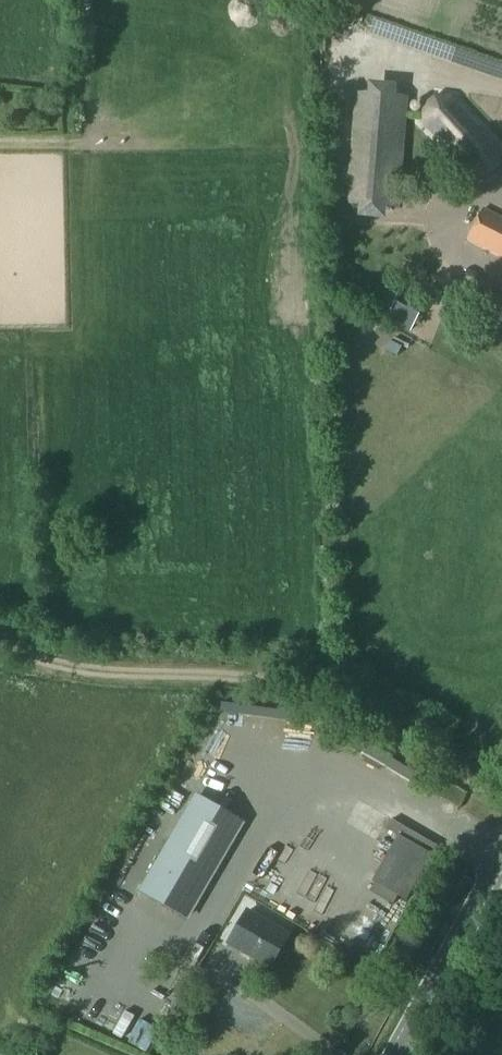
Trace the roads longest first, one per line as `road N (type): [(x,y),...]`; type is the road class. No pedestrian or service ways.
road 1 (tertiary): [(394,1054),(501,857)]

